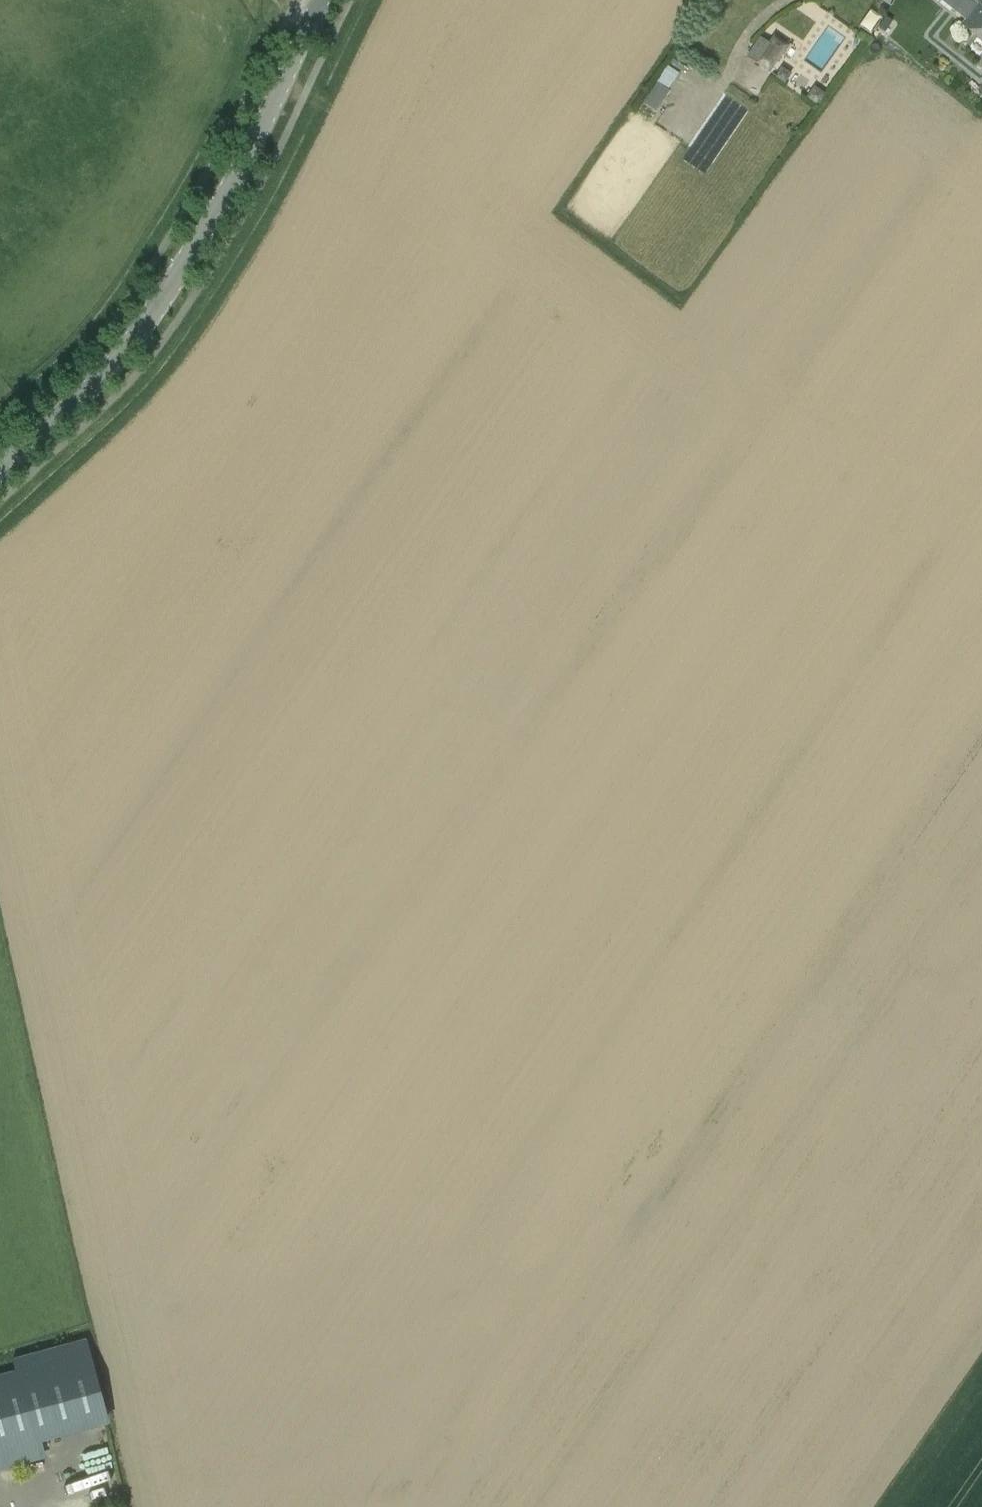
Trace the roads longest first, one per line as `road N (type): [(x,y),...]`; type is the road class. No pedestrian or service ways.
road 1 (tertiary): [(0,469),(125,353),(221,206),(329,0)]

